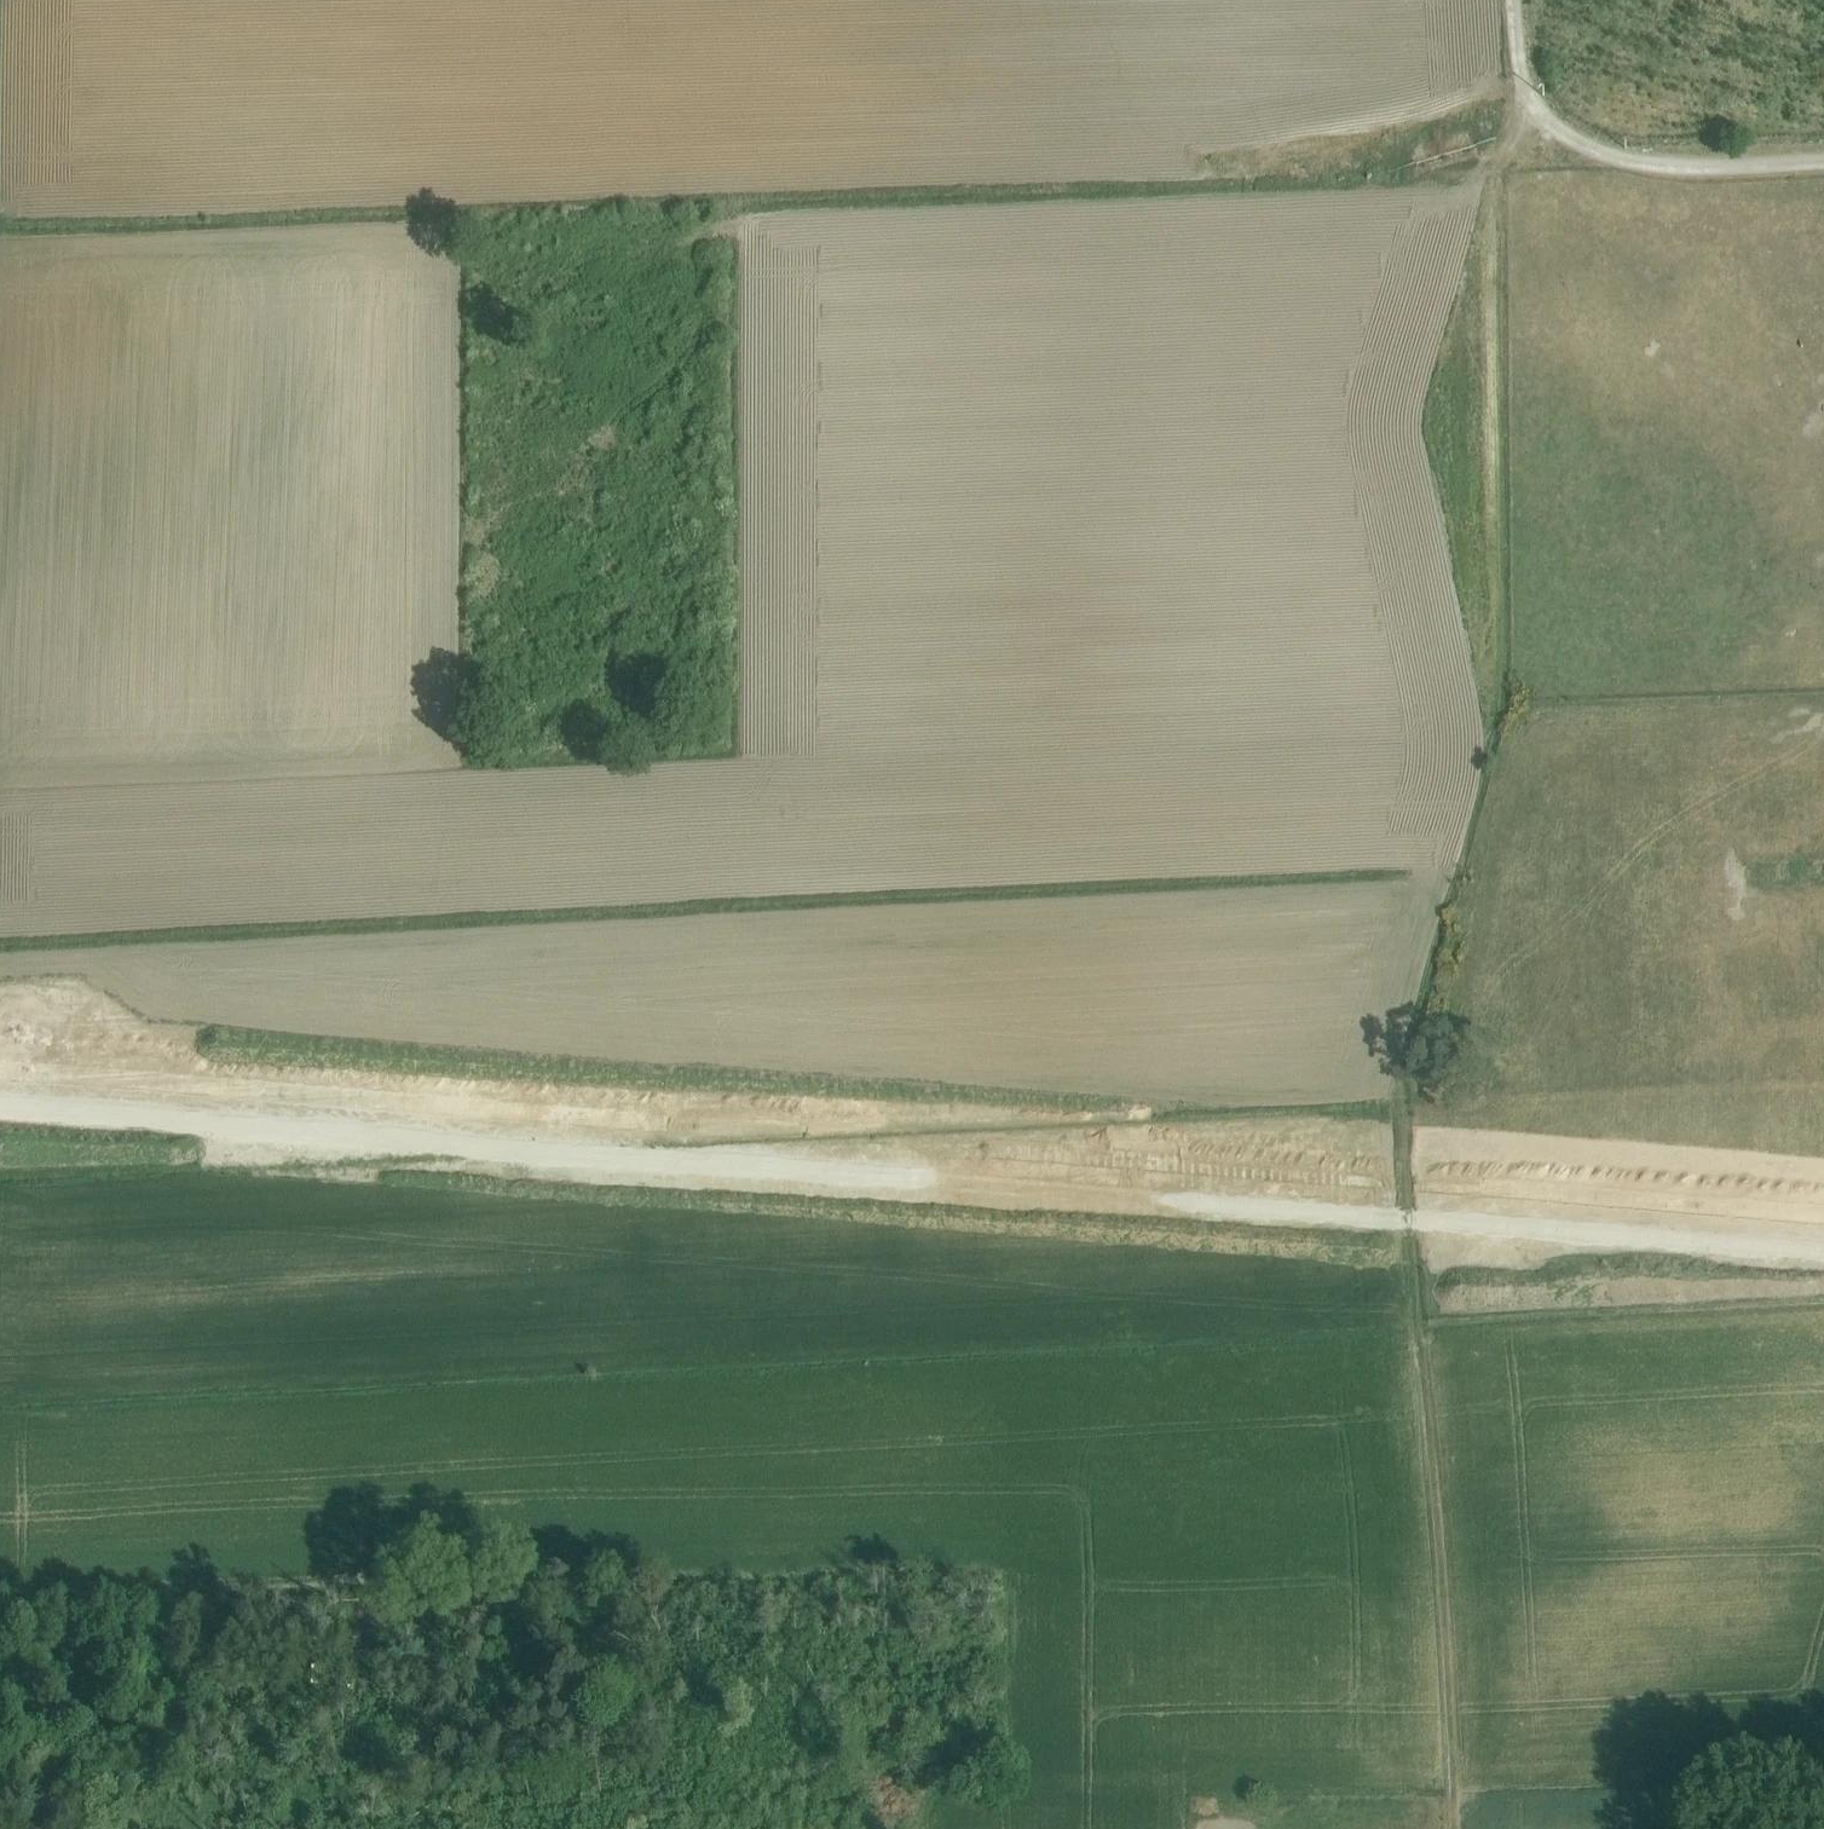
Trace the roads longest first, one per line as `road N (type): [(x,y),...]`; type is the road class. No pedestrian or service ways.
road 1 (track): [(1454,1828),(1416,1327)]
road 2 (unclassified): [(1512,0),(1521,94),(1539,127),(1568,150),(1657,178),(1823,174)]
road 3 (track): [(1416,1327),(1401,1125)]

